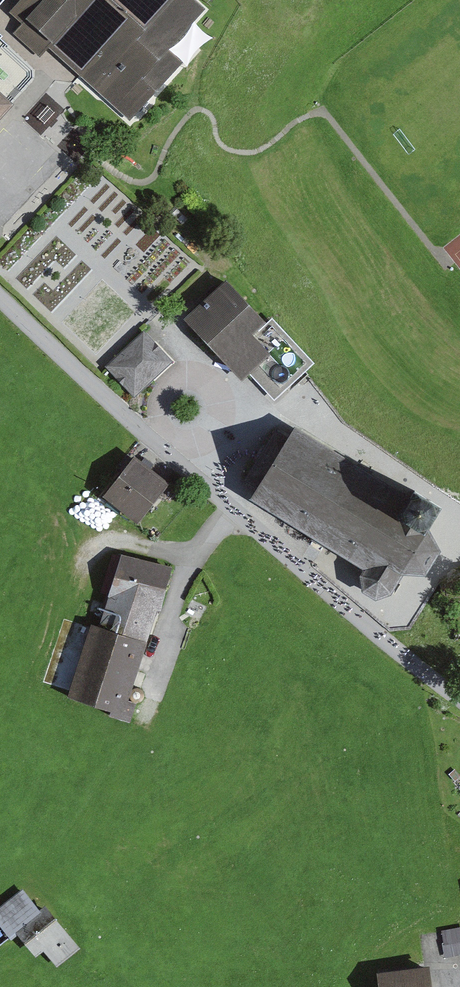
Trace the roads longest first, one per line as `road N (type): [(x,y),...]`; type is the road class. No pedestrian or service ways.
road 1 (unclassified): [(459,700),(236,511),(0,295)]

